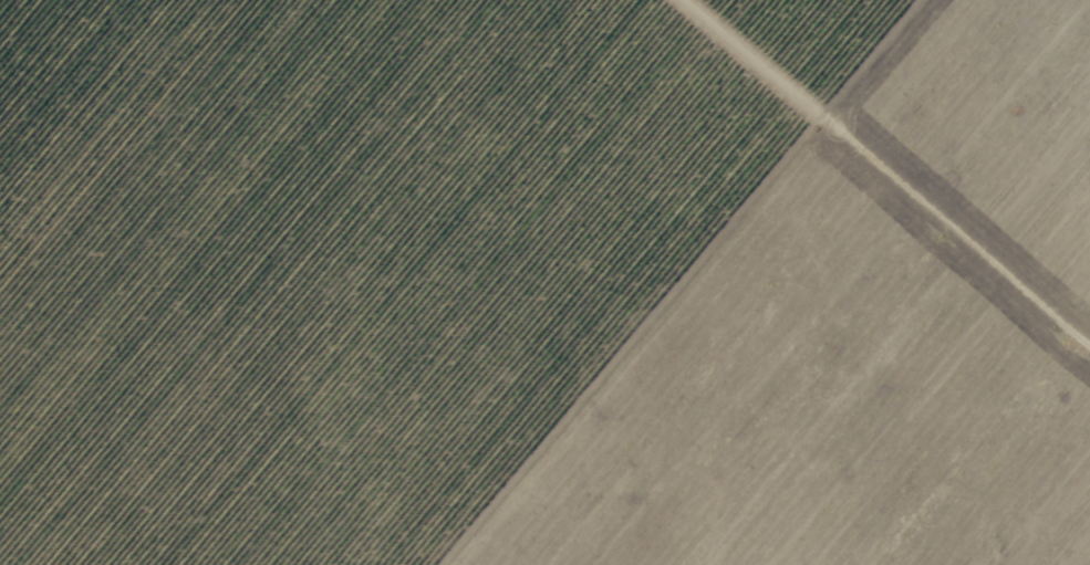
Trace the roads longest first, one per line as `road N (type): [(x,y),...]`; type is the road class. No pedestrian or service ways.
road 1 (track): [(689,0),(1089,342)]

